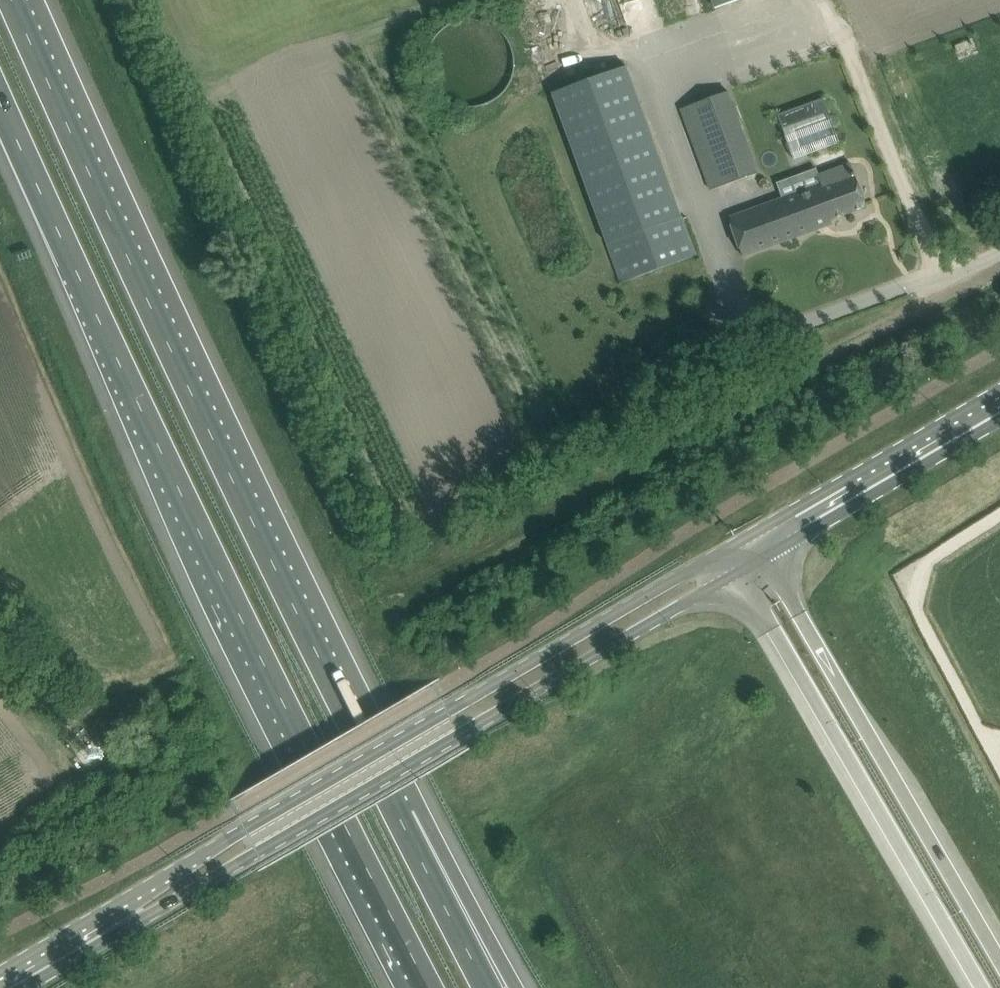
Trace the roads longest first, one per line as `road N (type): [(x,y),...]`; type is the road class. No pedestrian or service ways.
road 1 (motorway): [(0,100),(241,611),(431,987)]
road 2 (motorway): [(390,803),(14,0)]
road 3 (tertiary): [(0,985),(279,816),(729,561)]
road 4 (motorway): [(729,561),(983,987)]
road 5 (motorway): [(999,973),(760,545)]
road 6 (track): [(940,280),(847,47),(828,29),(817,0)]
road 7 (tertiary): [(760,545),(999,403)]
road 8 (motorway): [(517,987),(478,920),(390,803)]
road 9 (motorway): [(488,987),(390,803)]

